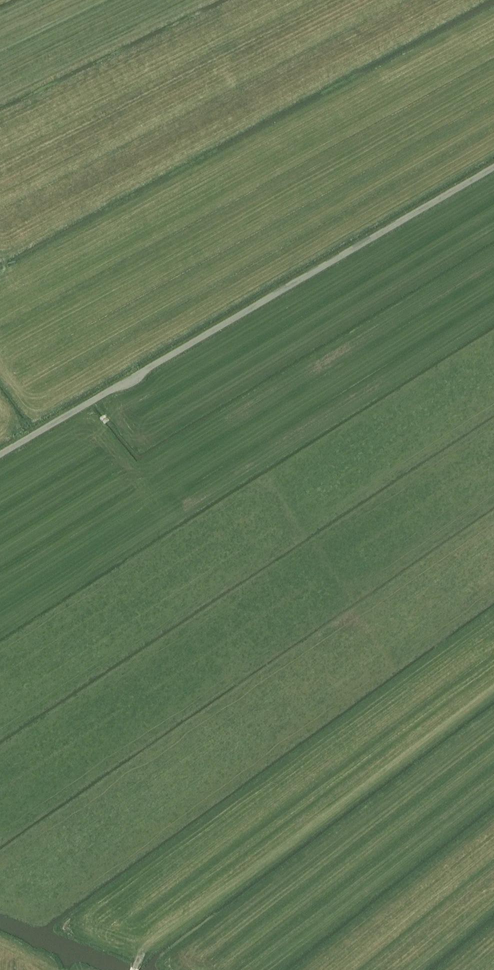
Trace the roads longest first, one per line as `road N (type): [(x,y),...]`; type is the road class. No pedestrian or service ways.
road 1 (unclassified): [(0,455),(493,166)]

